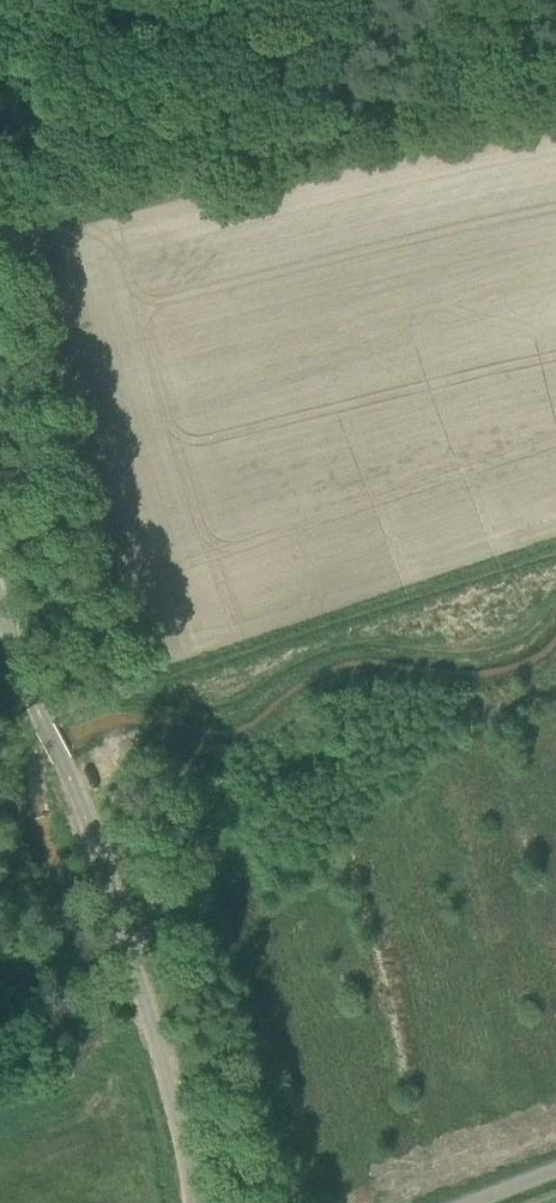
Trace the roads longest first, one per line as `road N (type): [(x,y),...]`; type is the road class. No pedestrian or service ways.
road 1 (unclassified): [(195,1202),(178,1111),(131,951),(73,777),(45,730),(0,614)]
road 2 (unclassified): [(555,78),(348,124),(0,221)]

